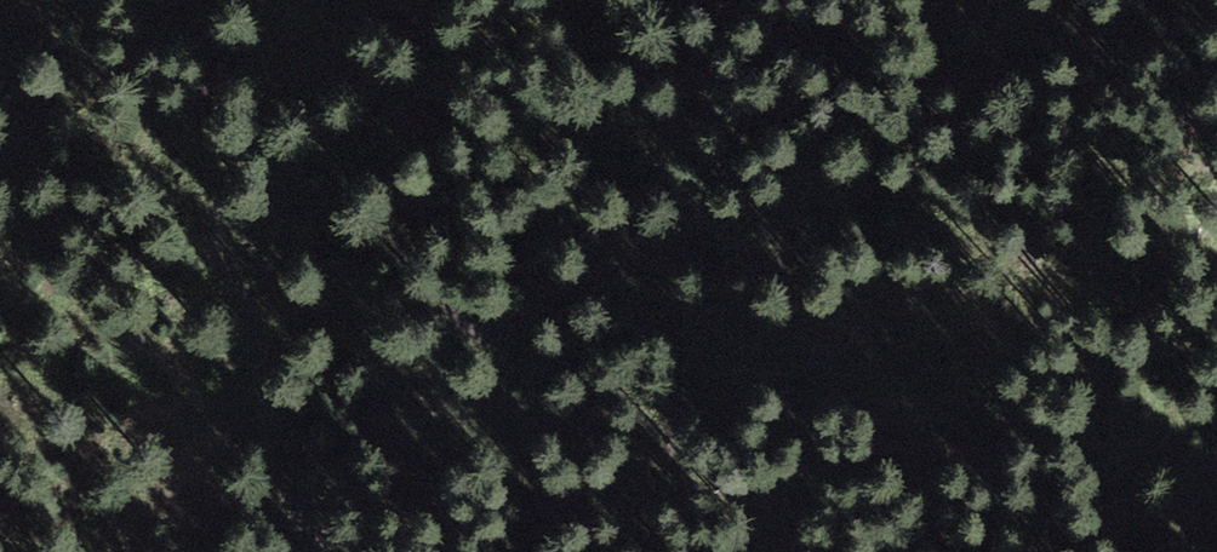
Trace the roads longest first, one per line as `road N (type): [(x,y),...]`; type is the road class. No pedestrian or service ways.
road 1 (track): [(243,300),(272,274),(283,250),(322,81),(366,16),(402,9),(417,20),(406,213),(466,317),(499,333),(531,323),(548,307),(630,201),(702,77),(729,0)]
road 2 (track): [(205,0),(213,198),(314,551)]

